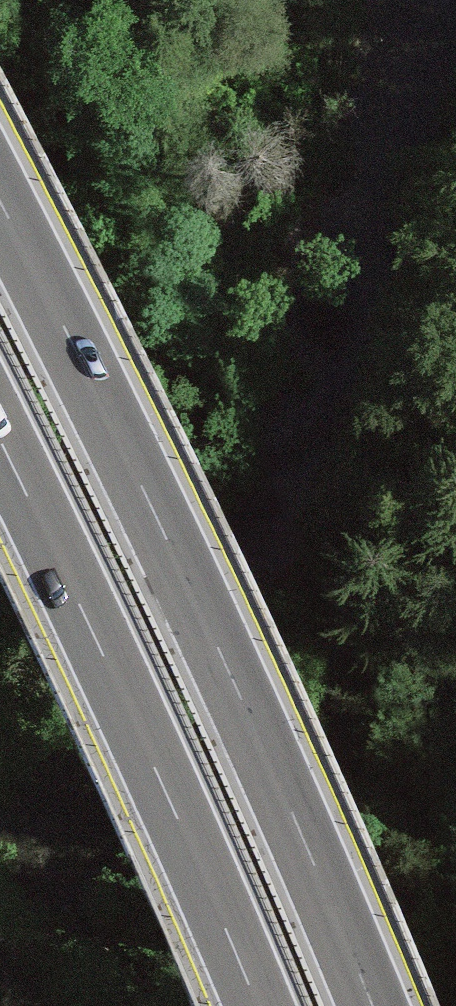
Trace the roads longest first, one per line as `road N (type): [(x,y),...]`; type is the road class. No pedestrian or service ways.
road 1 (motorway): [(373,1005),(304,836),(0,208)]
road 2 (motorway): [(0,452),(205,873),(259,1005)]

